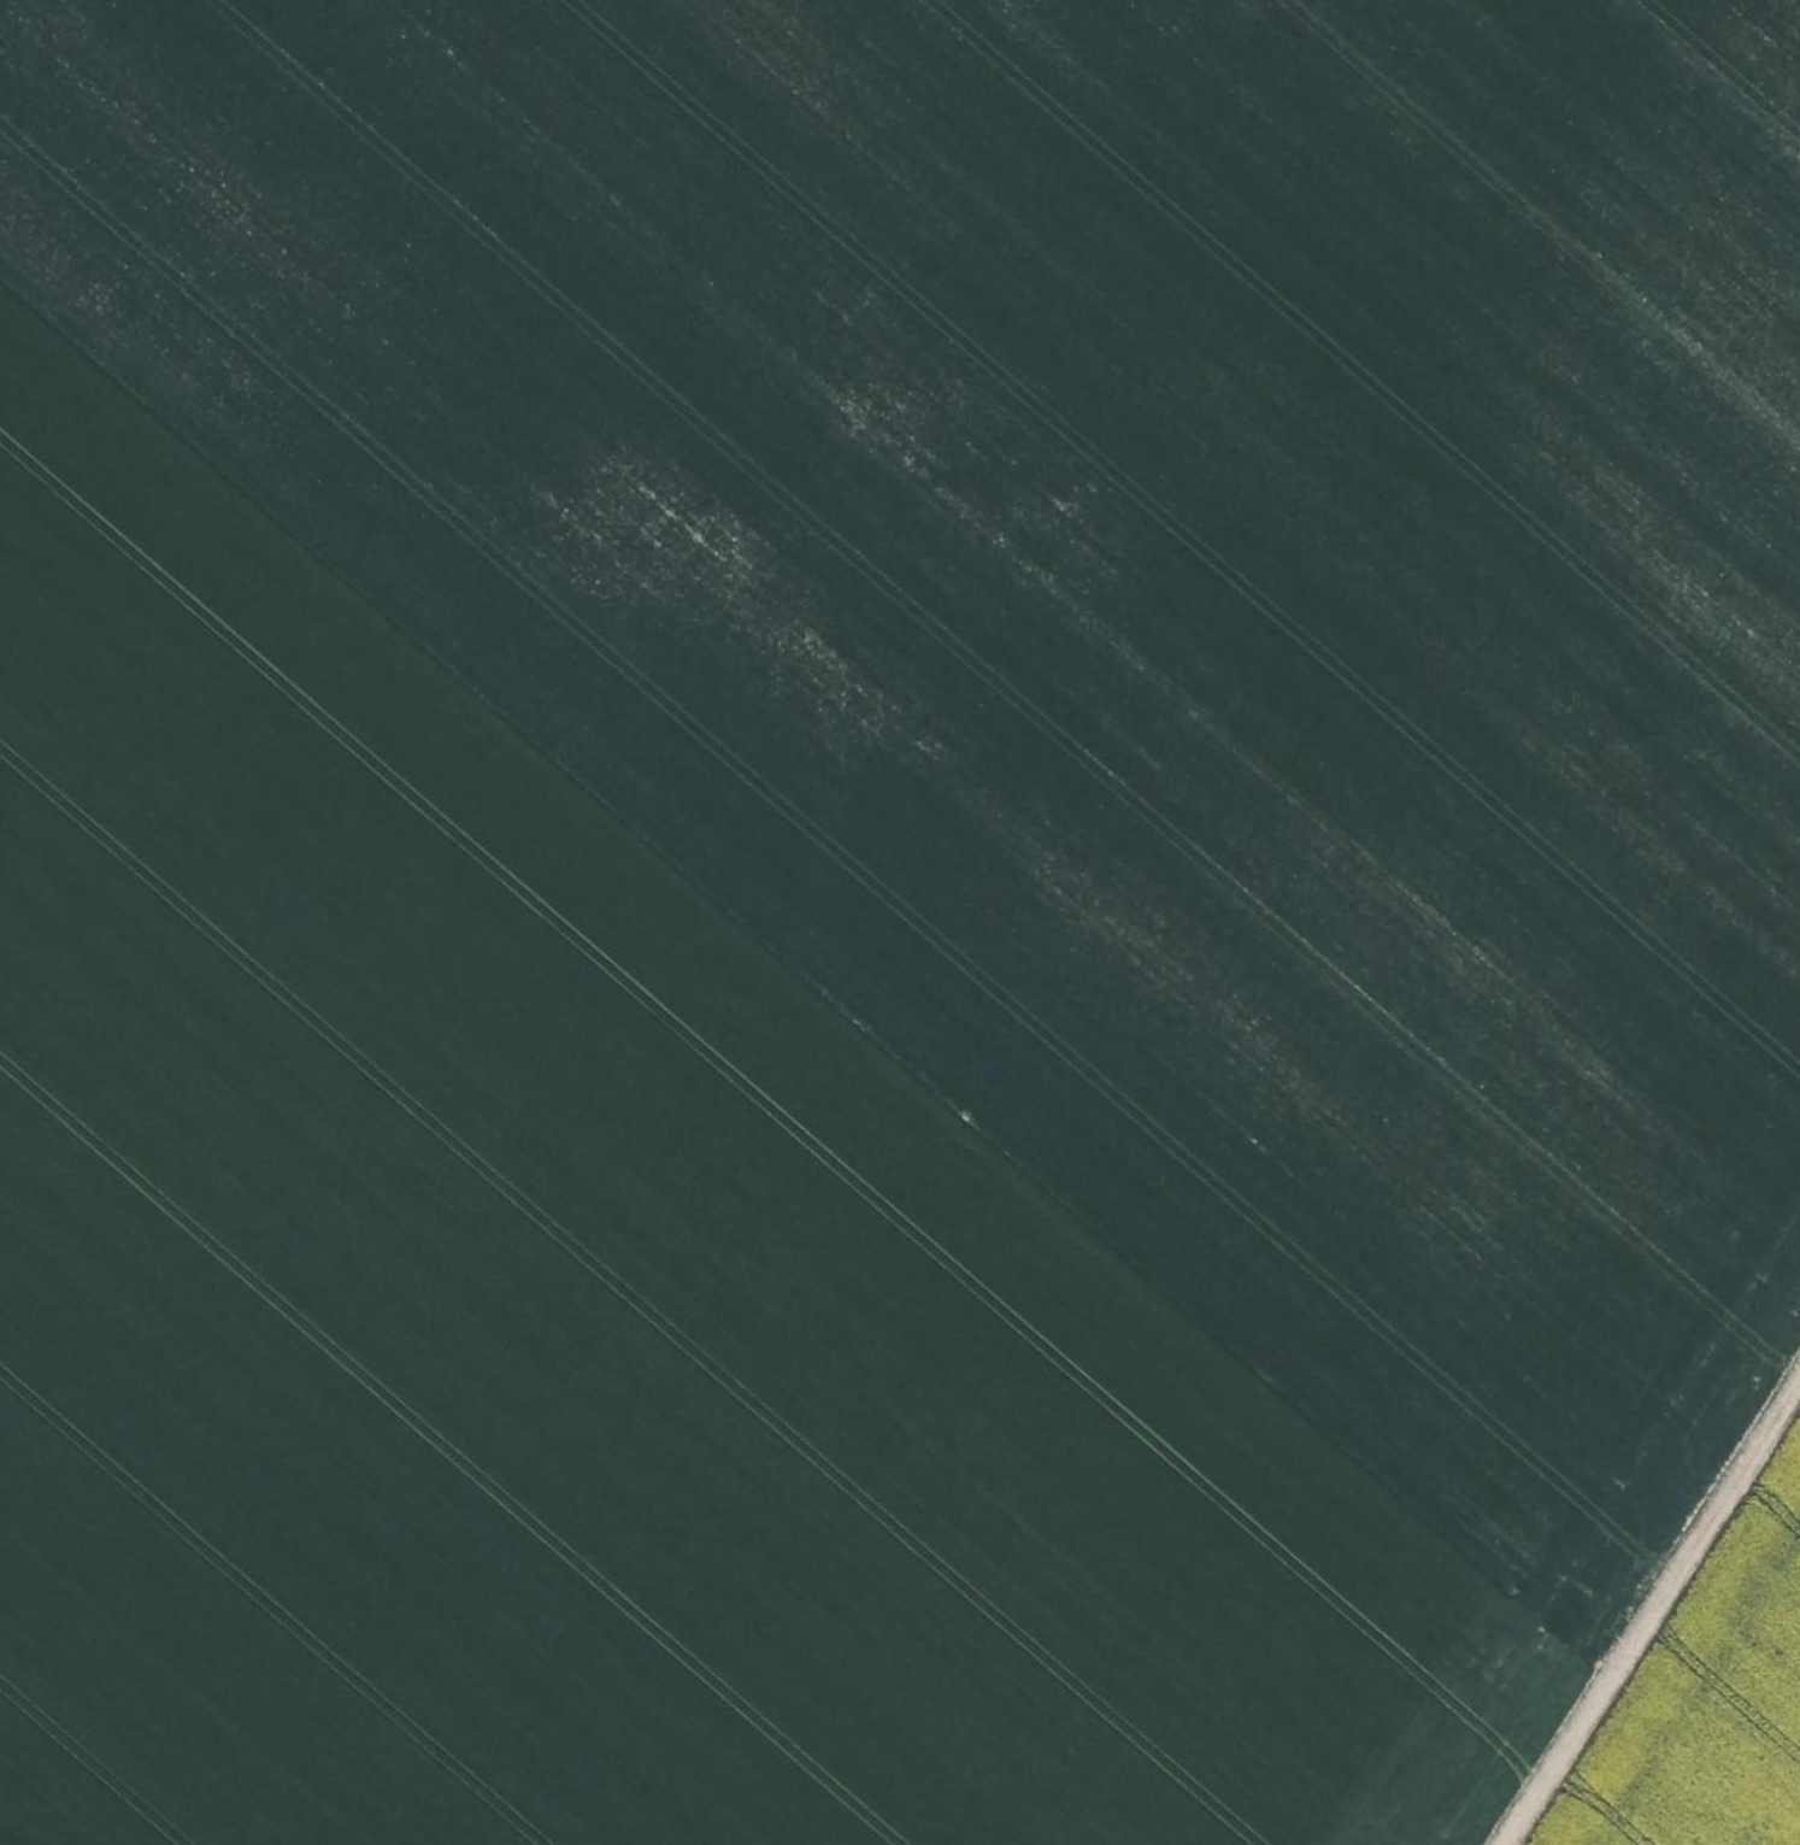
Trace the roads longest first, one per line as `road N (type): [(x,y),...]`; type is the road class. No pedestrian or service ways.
road 1 (track): [(1799,1364),(1492,1844)]

